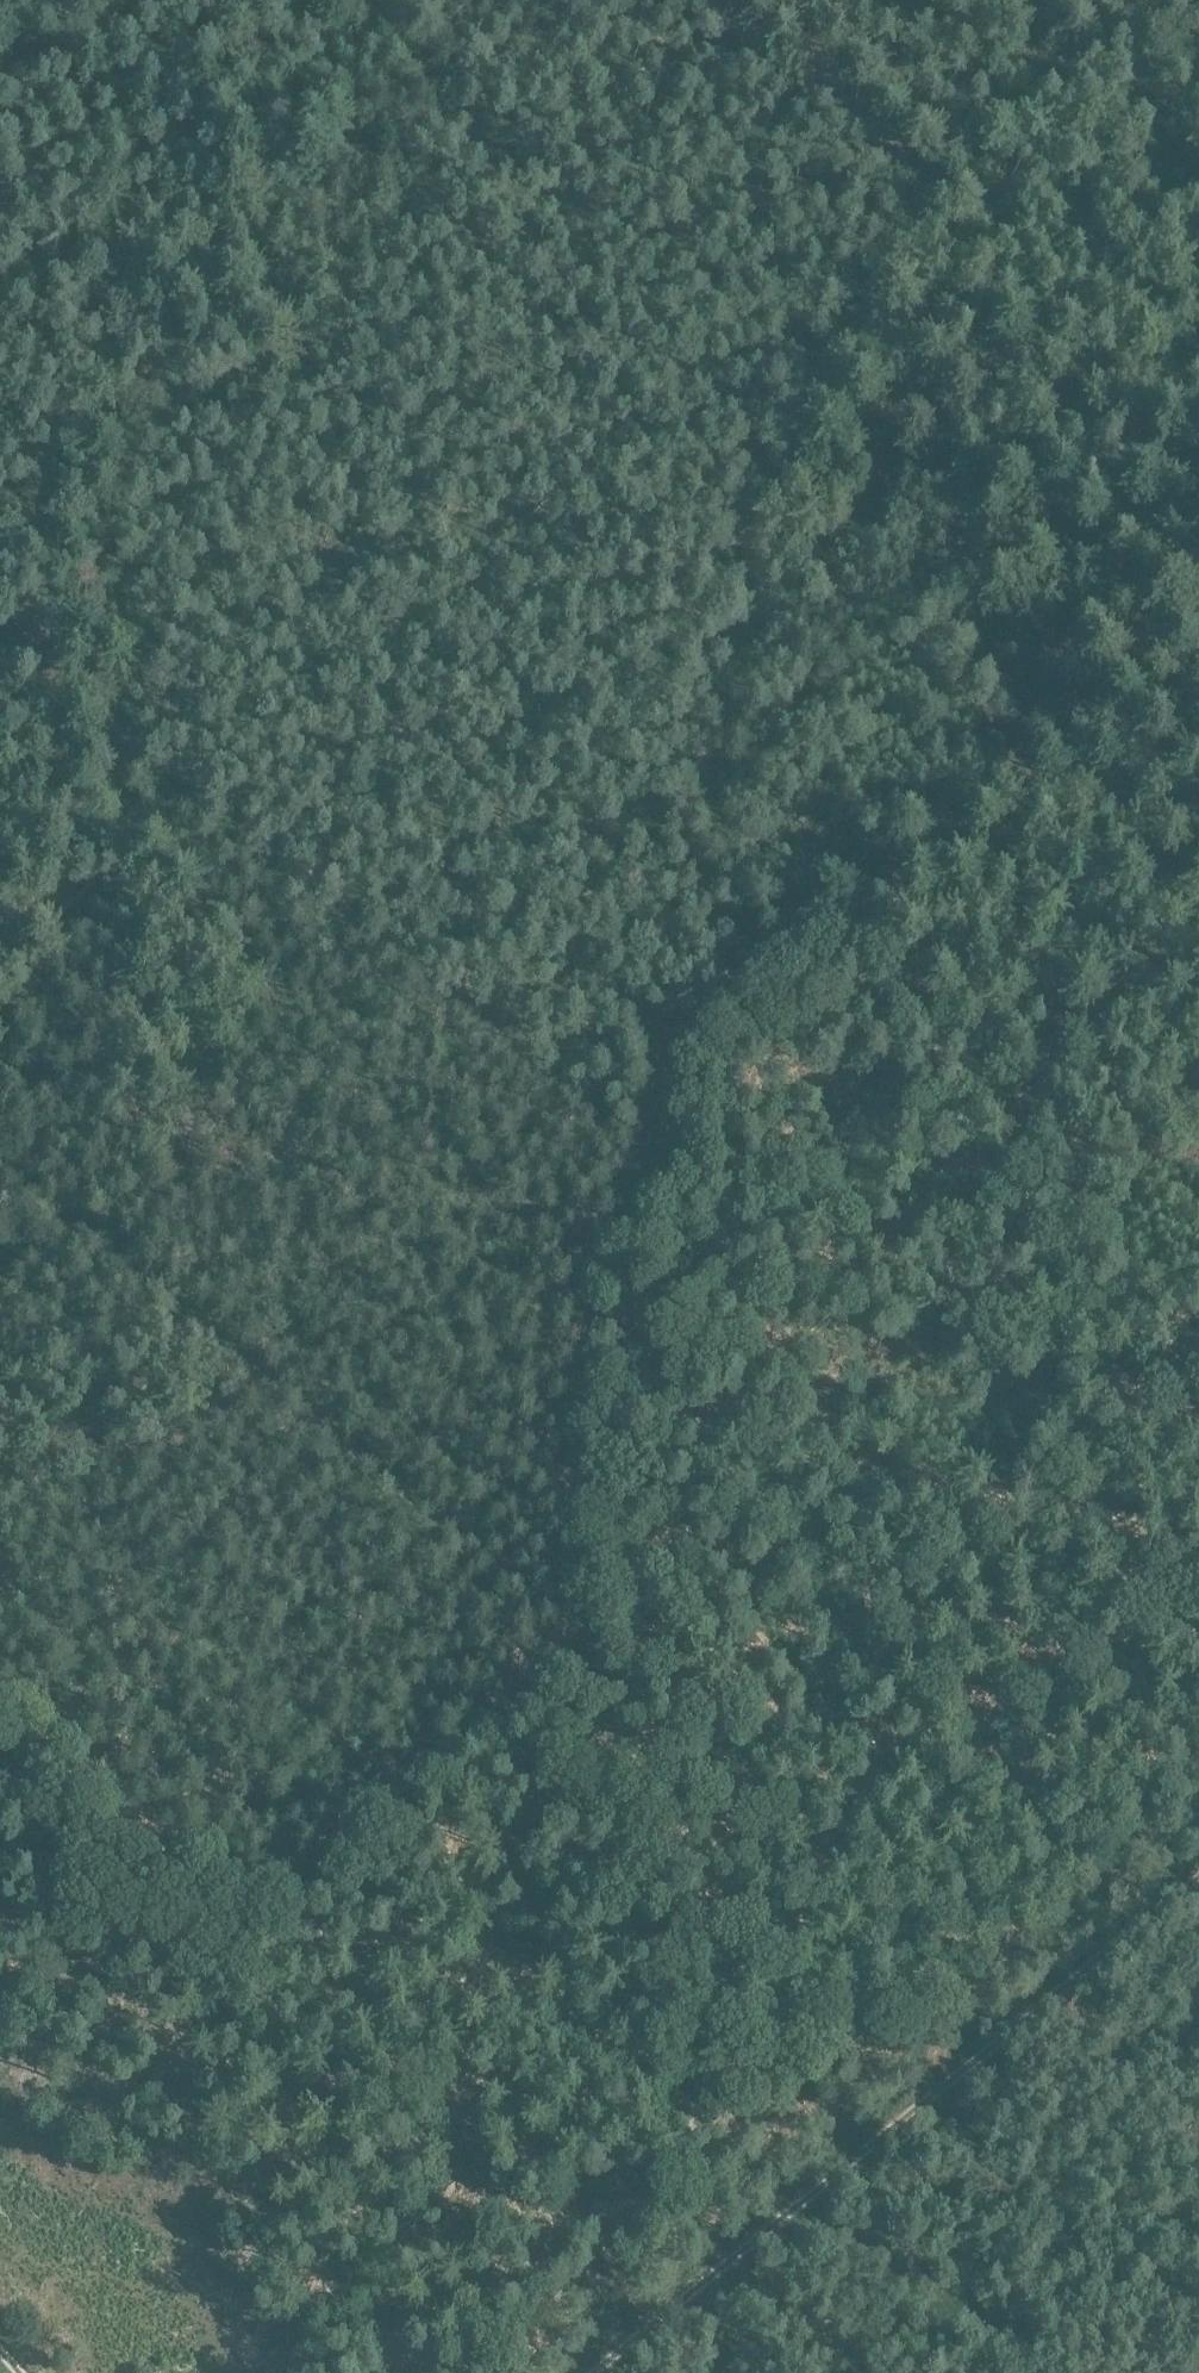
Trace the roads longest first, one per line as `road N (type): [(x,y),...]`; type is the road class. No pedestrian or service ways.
road 1 (track): [(714,2273),(672,2105),(584,1631),(572,1522),(581,1391),(643,1142),(656,1098),(693,1038),(1198,614)]
road 2 (track): [(706,0),(718,30),(757,73),(847,99),(895,195),(888,237),(735,520),(740,697),(712,788),(729,838),(815,883),(844,912)]
road 3 (track): [(1198,1873),(595,2372)]
road 4 (track): [(0,2144),(554,1683),(584,1631)]
road 5 (track): [(0,1165),(547,1610),(584,1631)]
road 6 (track): [(7,466),(296,382),(267,223),(315,182),(338,148),(388,0)]

